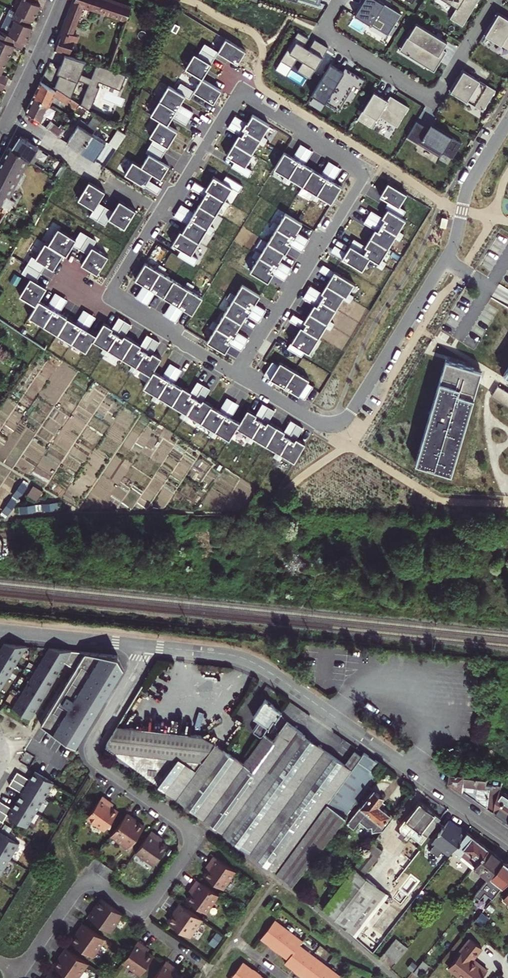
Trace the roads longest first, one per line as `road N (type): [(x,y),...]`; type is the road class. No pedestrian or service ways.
road 1 (residential): [(366,167),(238,90),(110,295),(241,375)]
road 2 (residential): [(145,646),(91,756),(198,834),(141,912),(86,877),(18,977)]
road 3 (residential): [(507,837),(261,667),(226,654),(145,646)]
road 4 (residential): [(507,120),(468,186),(451,250),(338,433)]
road 5 (residential): [(341,0),(320,33),(434,98),(494,0)]
road 6 (residential): [(241,375),(366,167)]
road 7 (residential): [(0,138),(64,0)]
road 8 (residential): [(145,646),(0,630)]

